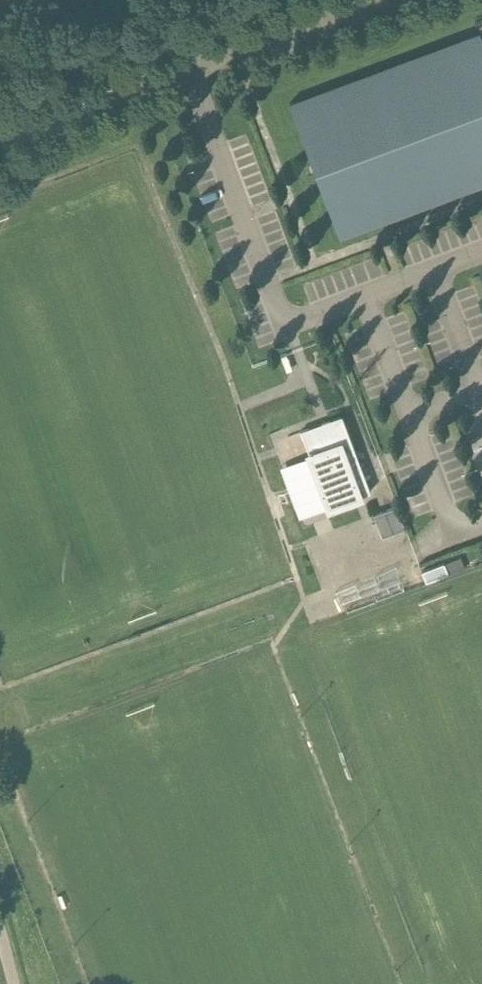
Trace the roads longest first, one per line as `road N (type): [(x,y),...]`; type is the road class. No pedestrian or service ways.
road 1 (unclassified): [(104,100),(369,0)]

